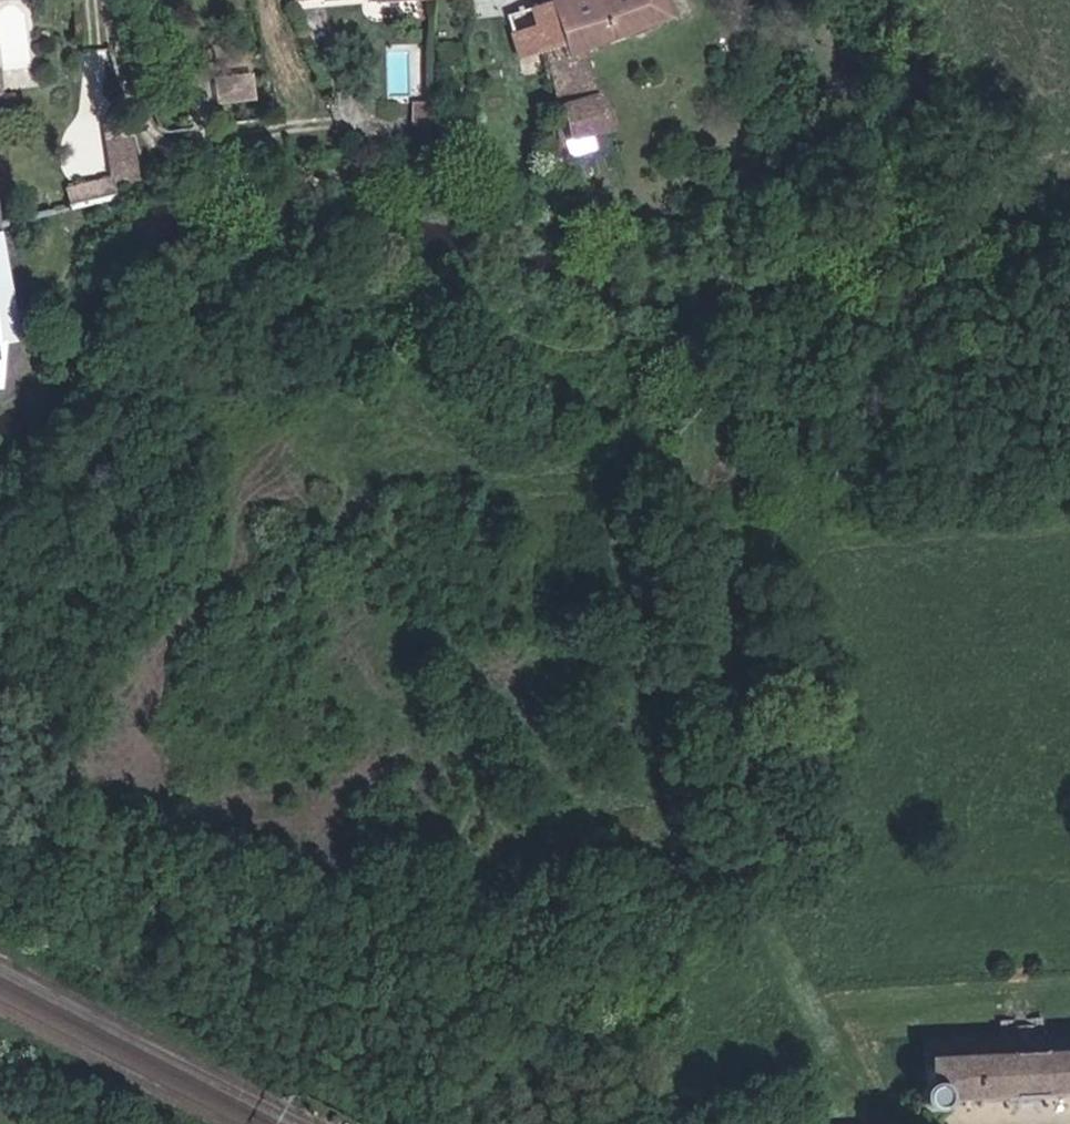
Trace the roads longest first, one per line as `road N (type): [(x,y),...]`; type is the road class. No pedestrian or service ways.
road 1 (track): [(93,0),(132,121),(172,156),(333,122)]

